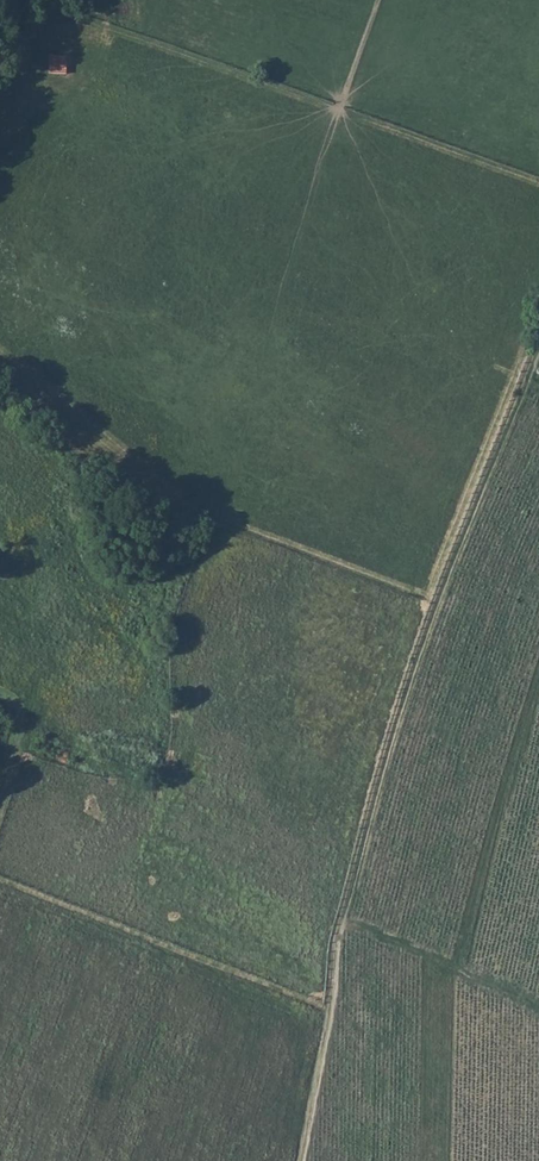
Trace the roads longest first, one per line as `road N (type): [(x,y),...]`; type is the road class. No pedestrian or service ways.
road 1 (track): [(304,1160),(330,1024),(347,847),(419,636),(526,370)]

